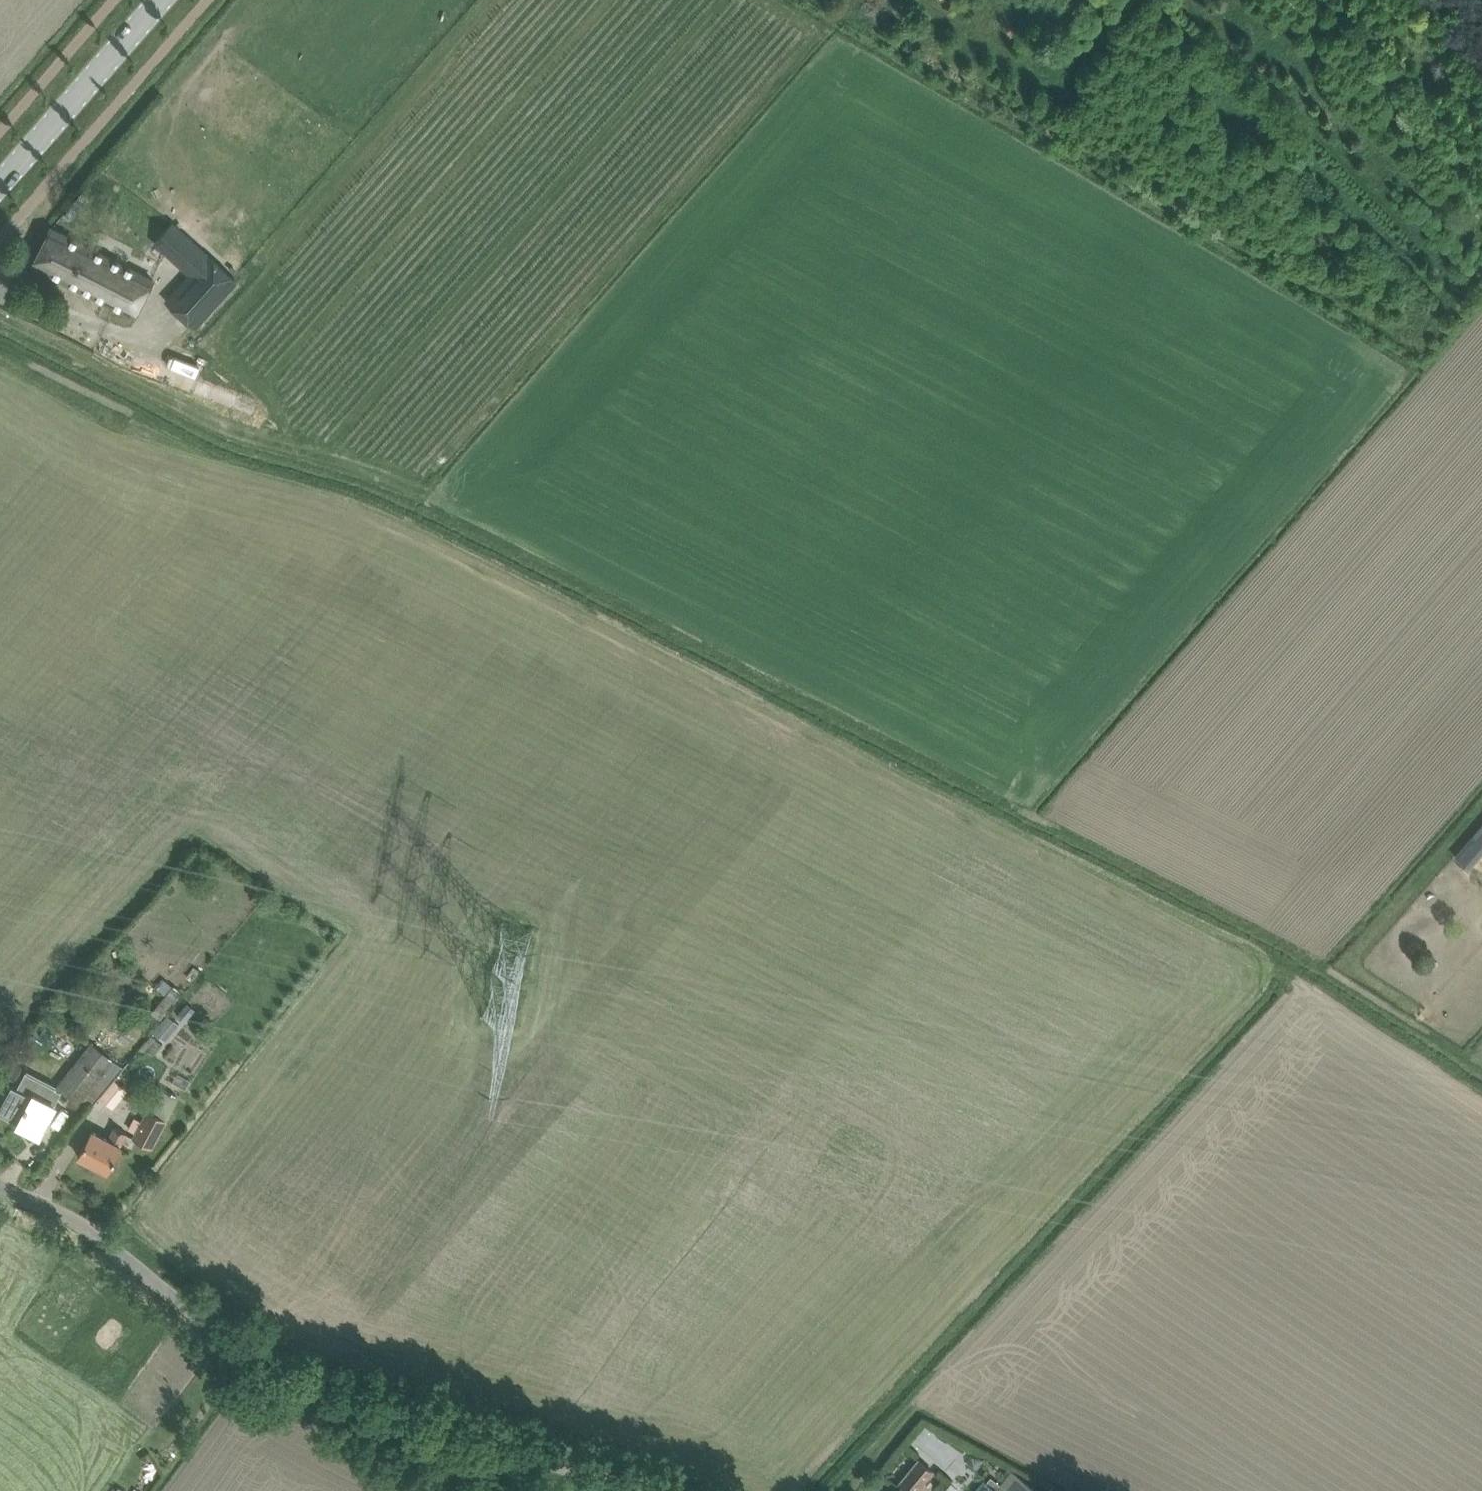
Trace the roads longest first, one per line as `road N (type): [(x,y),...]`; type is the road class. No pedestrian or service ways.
road 1 (unclassified): [(626,1490),(268,1367),(86,1226),(0,1190)]
road 2 (secondary): [(0,192),(163,0)]

